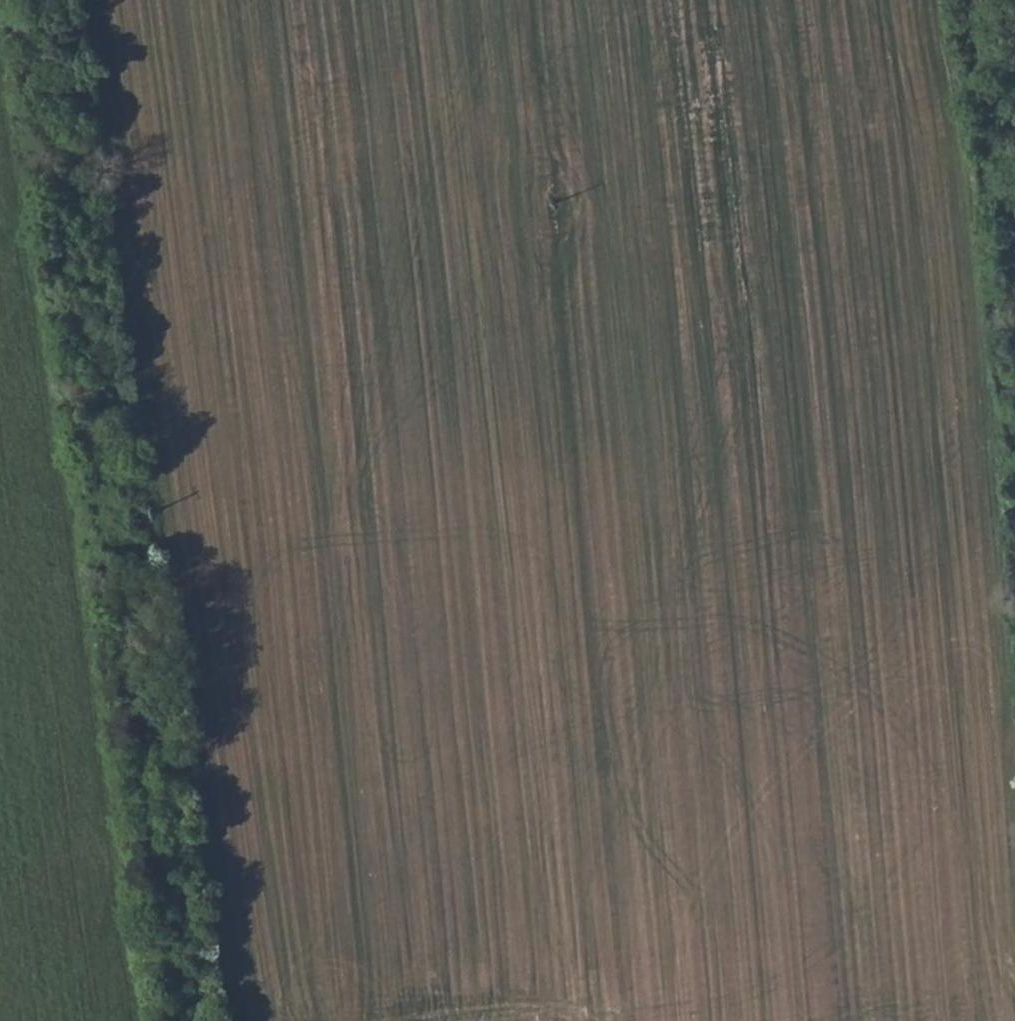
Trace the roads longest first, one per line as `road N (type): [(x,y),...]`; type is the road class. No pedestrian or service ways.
road 1 (track): [(54,0),(184,1020)]
road 2 (track): [(975,0),(1014,364)]

